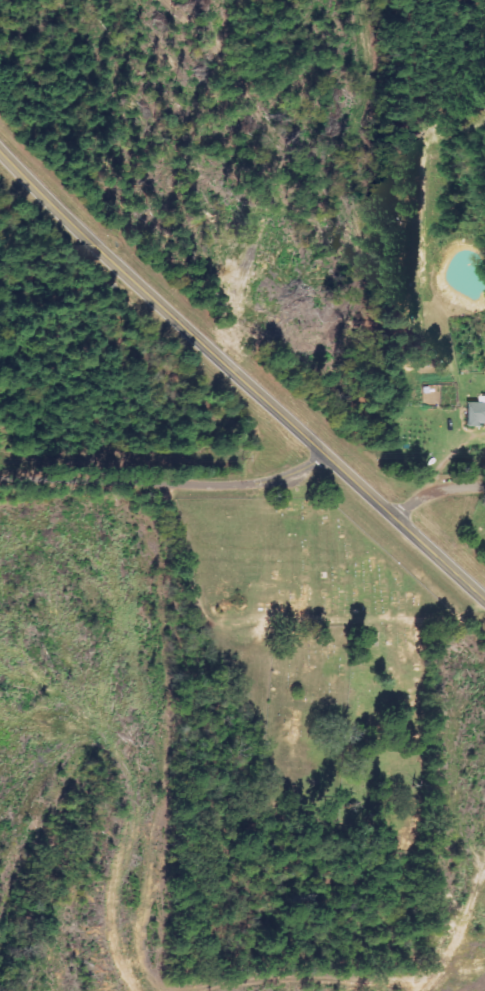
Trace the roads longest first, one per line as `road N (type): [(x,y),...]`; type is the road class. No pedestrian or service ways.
road 1 (tertiary): [(0,151),(484,598)]
road 2 (residential): [(160,495),(179,563),(232,666),(226,779),(244,817),(319,879),(348,963)]
road 3 (residential): [(484,485),(176,479),(160,495),(0,497)]

